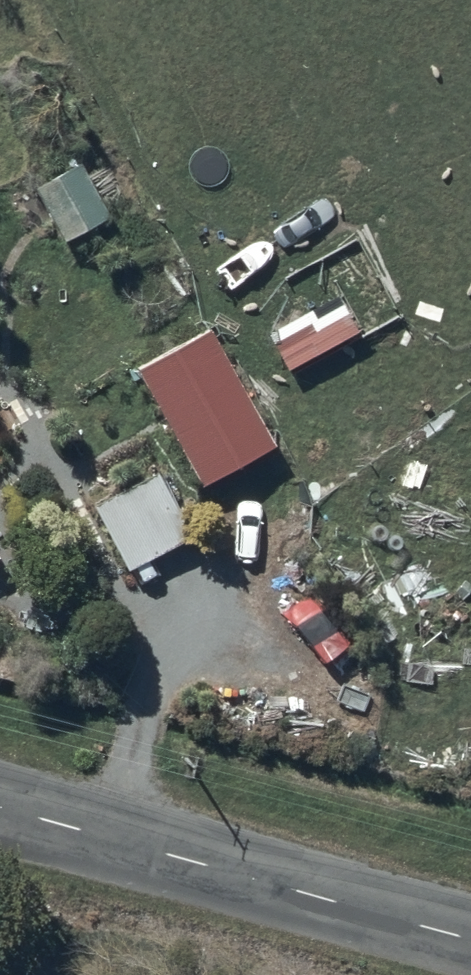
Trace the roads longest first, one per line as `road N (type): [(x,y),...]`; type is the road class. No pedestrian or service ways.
road 1 (residential): [(330,897),(434,494)]
road 2 (tertiary): [(0,808),(330,897)]
road 3 (residential): [(434,494),(470,349)]
road 4 (tertiary): [(330,897),(470,934)]
road 5 (residential): [(470,33),(341,0)]

